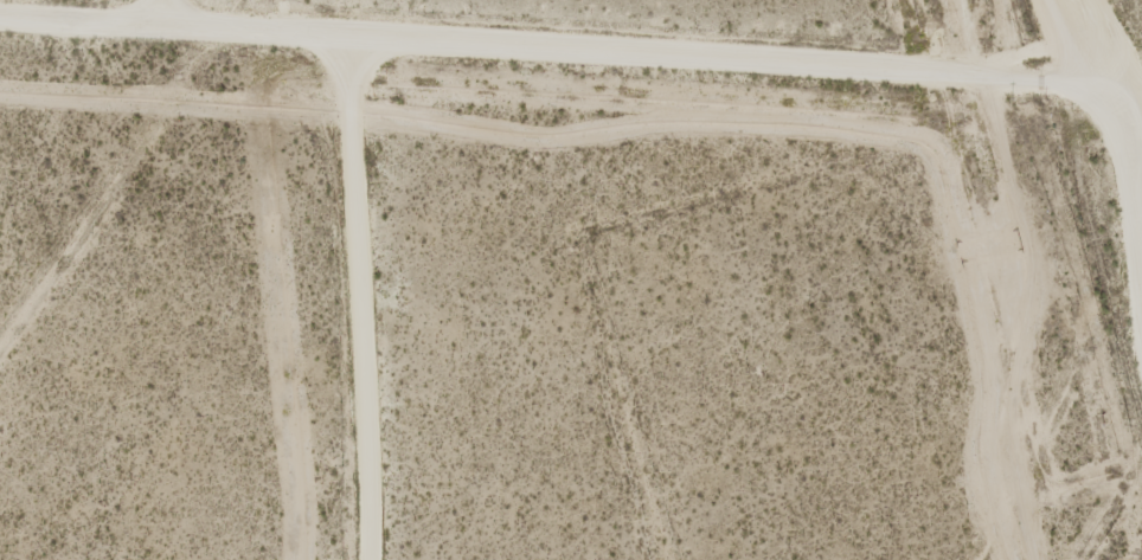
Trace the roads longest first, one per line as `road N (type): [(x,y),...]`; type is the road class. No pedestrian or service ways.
road 1 (track): [(1041,64),(0,4)]
road 2 (track): [(356,559),(354,25)]
road 3 (track): [(650,559),(595,378),(634,97),(625,40)]
road 4 (track): [(1141,408),(1129,384),(1118,295),(1024,0)]

